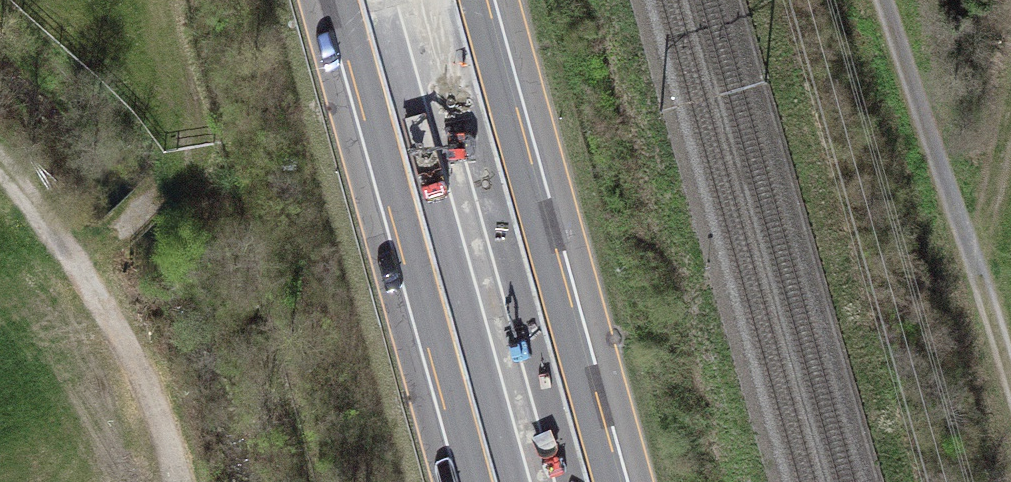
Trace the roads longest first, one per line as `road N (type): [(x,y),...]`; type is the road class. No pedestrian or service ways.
road 1 (motorway): [(362,0),(496,481)]
road 2 (motorway): [(591,481),(457,0)]
road 3 (track): [(1010,380),(976,257),(882,0)]
road 4 (track): [(0,166),(51,227),(112,322),(156,414),(177,481)]

